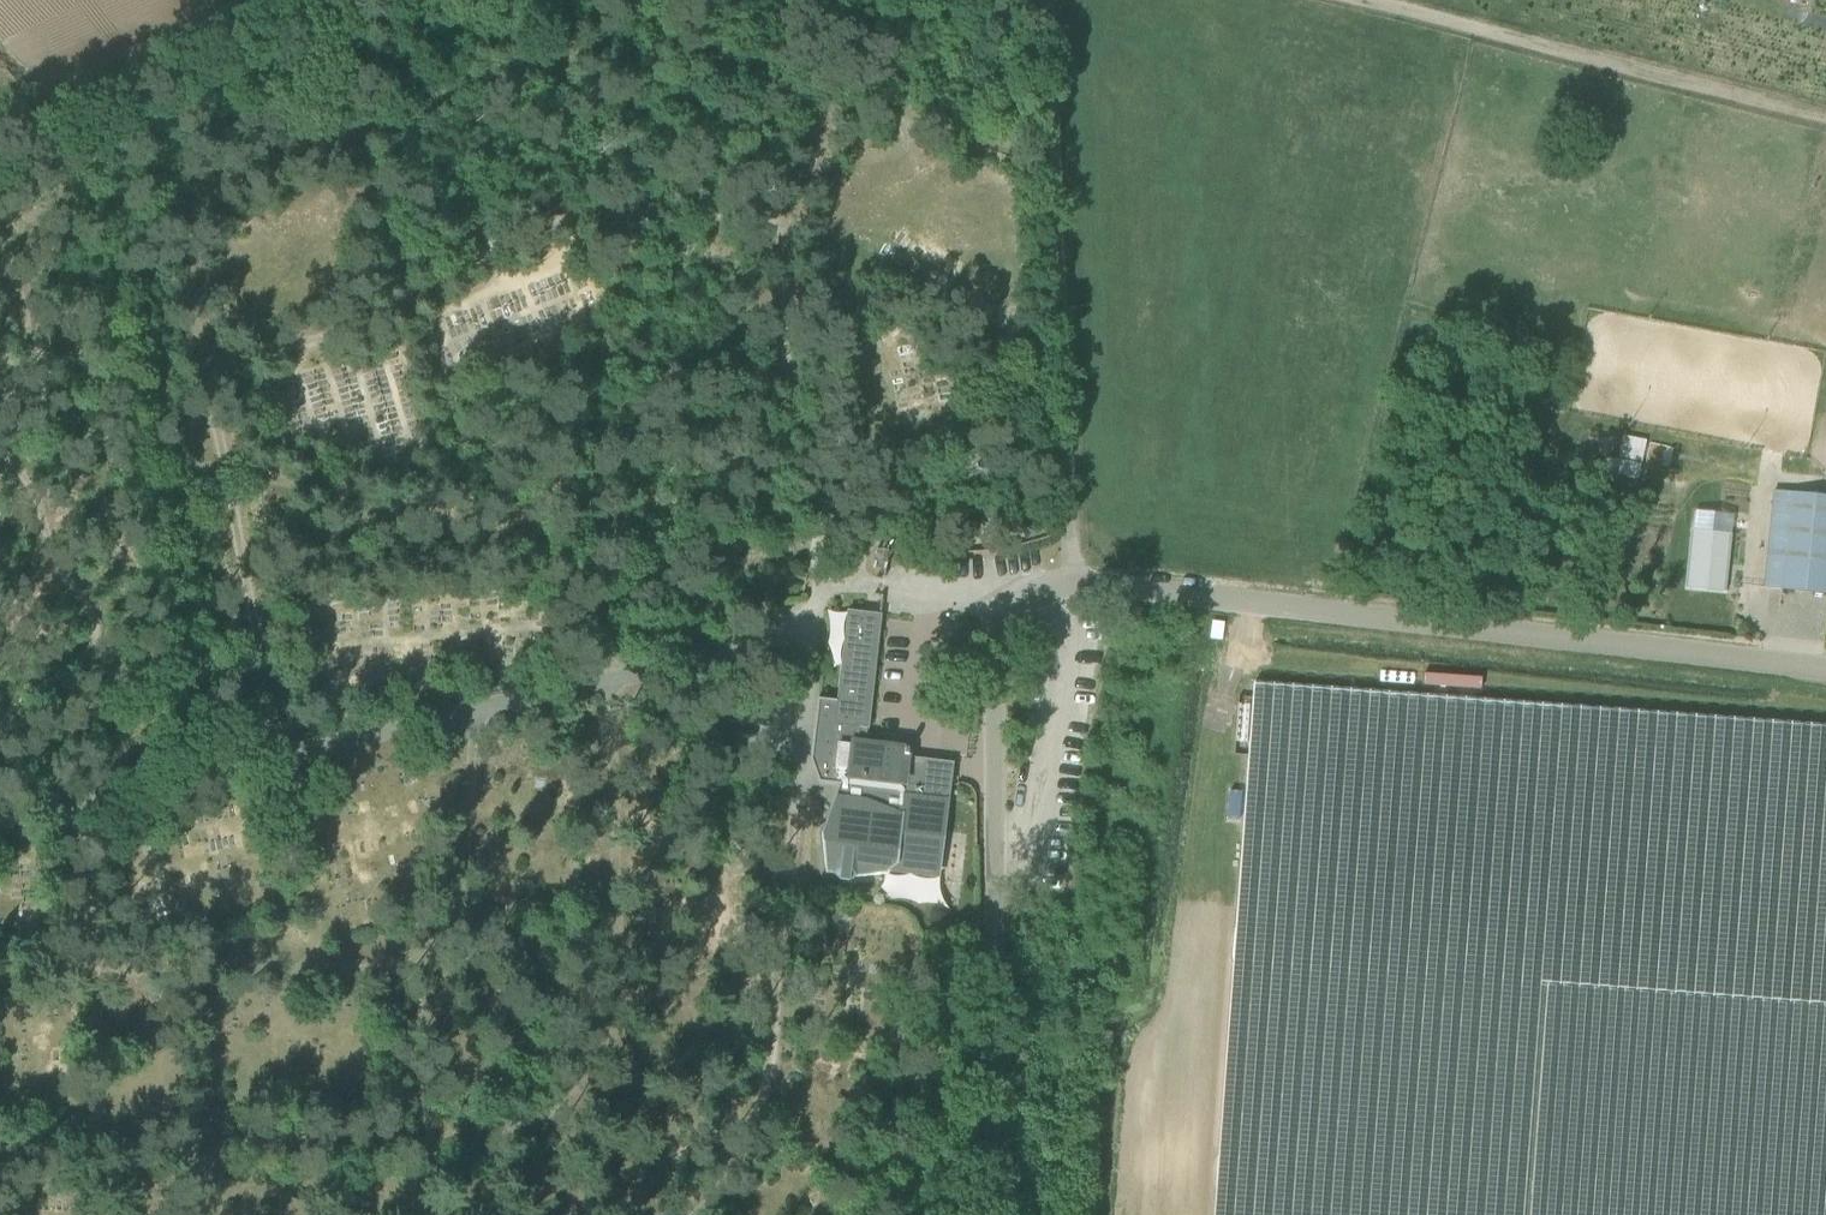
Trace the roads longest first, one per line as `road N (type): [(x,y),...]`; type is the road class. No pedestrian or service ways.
road 1 (unclassified): [(998,1214),(997,641),(1033,596),(1074,582),(1825,667)]
road 2 (track): [(1049,0),(1074,582)]
road 3 (track): [(1825,120),(1352,0)]

